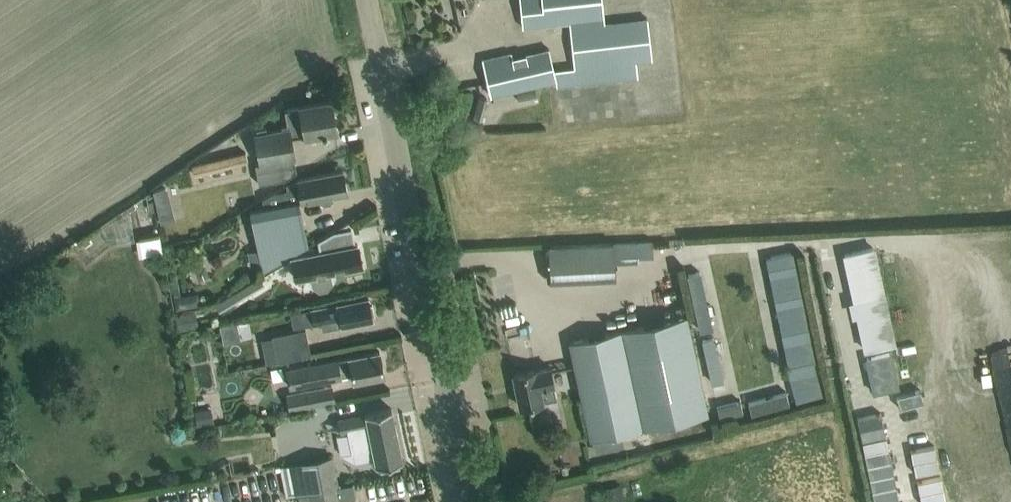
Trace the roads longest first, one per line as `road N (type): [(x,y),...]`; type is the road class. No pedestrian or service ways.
road 1 (unclassified): [(473,501),(371,0)]

